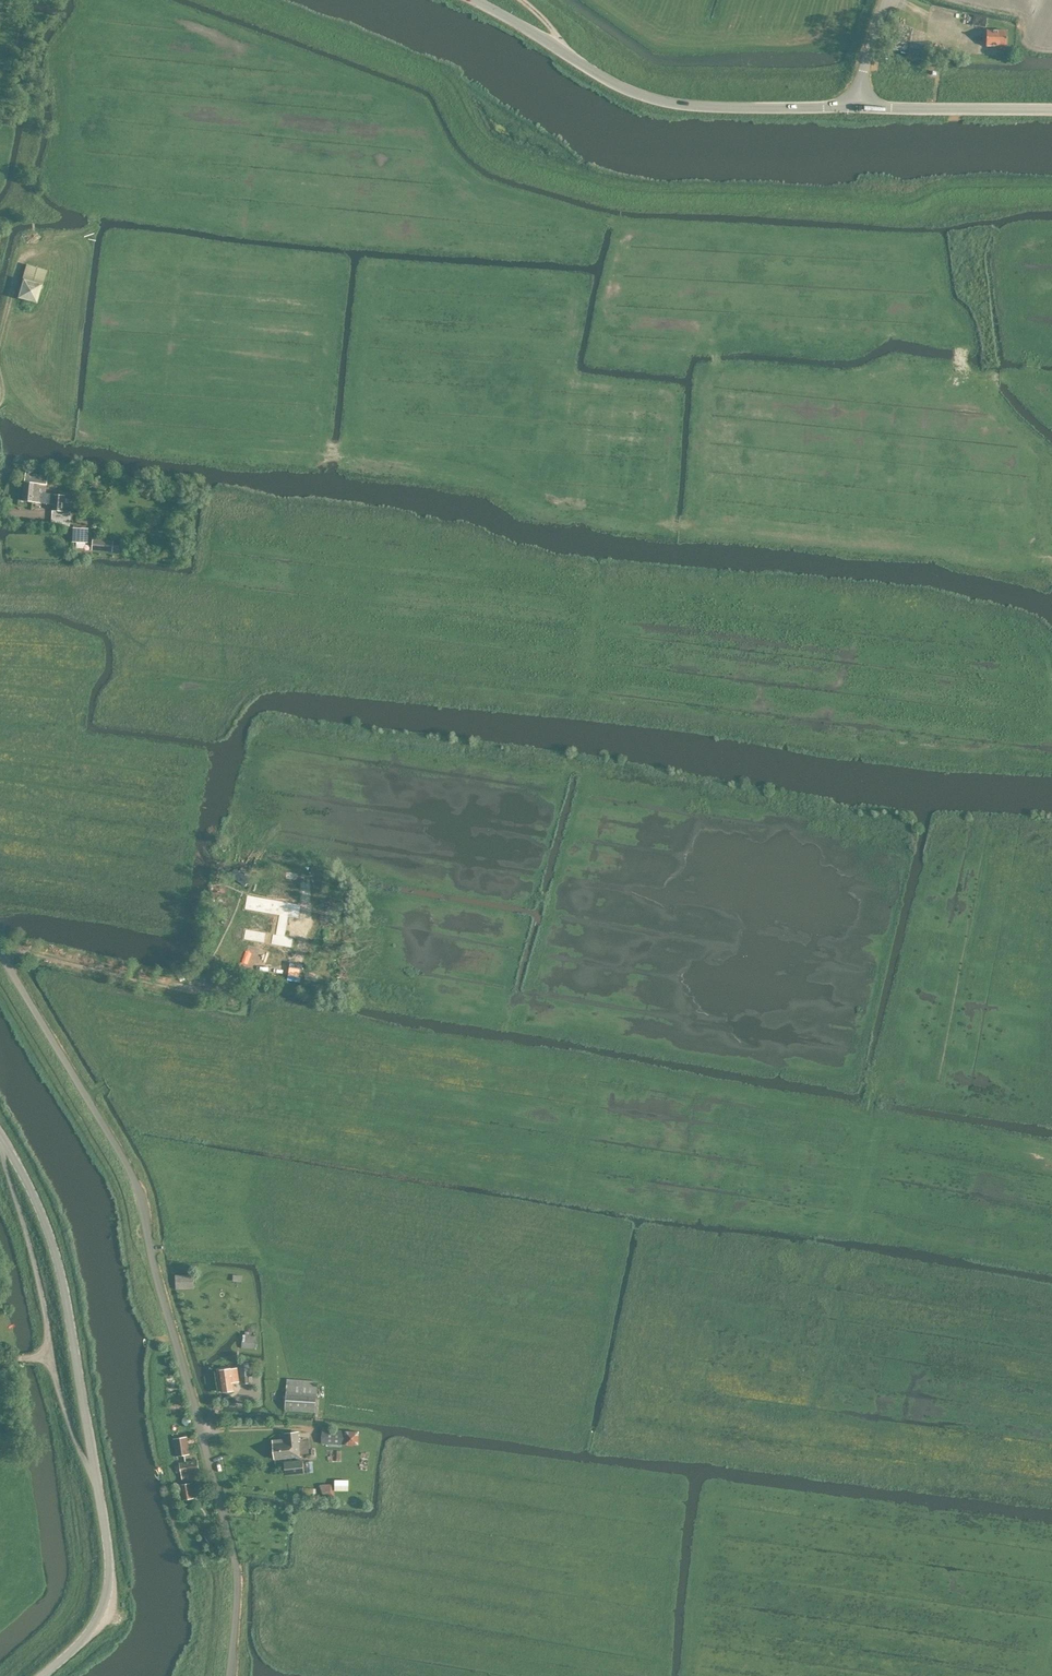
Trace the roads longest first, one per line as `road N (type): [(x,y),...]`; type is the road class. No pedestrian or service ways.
road 1 (unclassified): [(229,1675),(235,1561),(140,1198),(0,954)]
road 2 (tertiary): [(41,1675),(102,1609),(108,1553),(52,1242),(0,1136)]
road 3 (tertiary): [(856,106),(706,106),(644,96),(477,0)]
road 4 (tertiary): [(1051,109),(856,106)]
road 5 (track): [(95,210),(86,233),(19,259),(0,333)]
road 6 (track): [(1,398),(129,424)]

